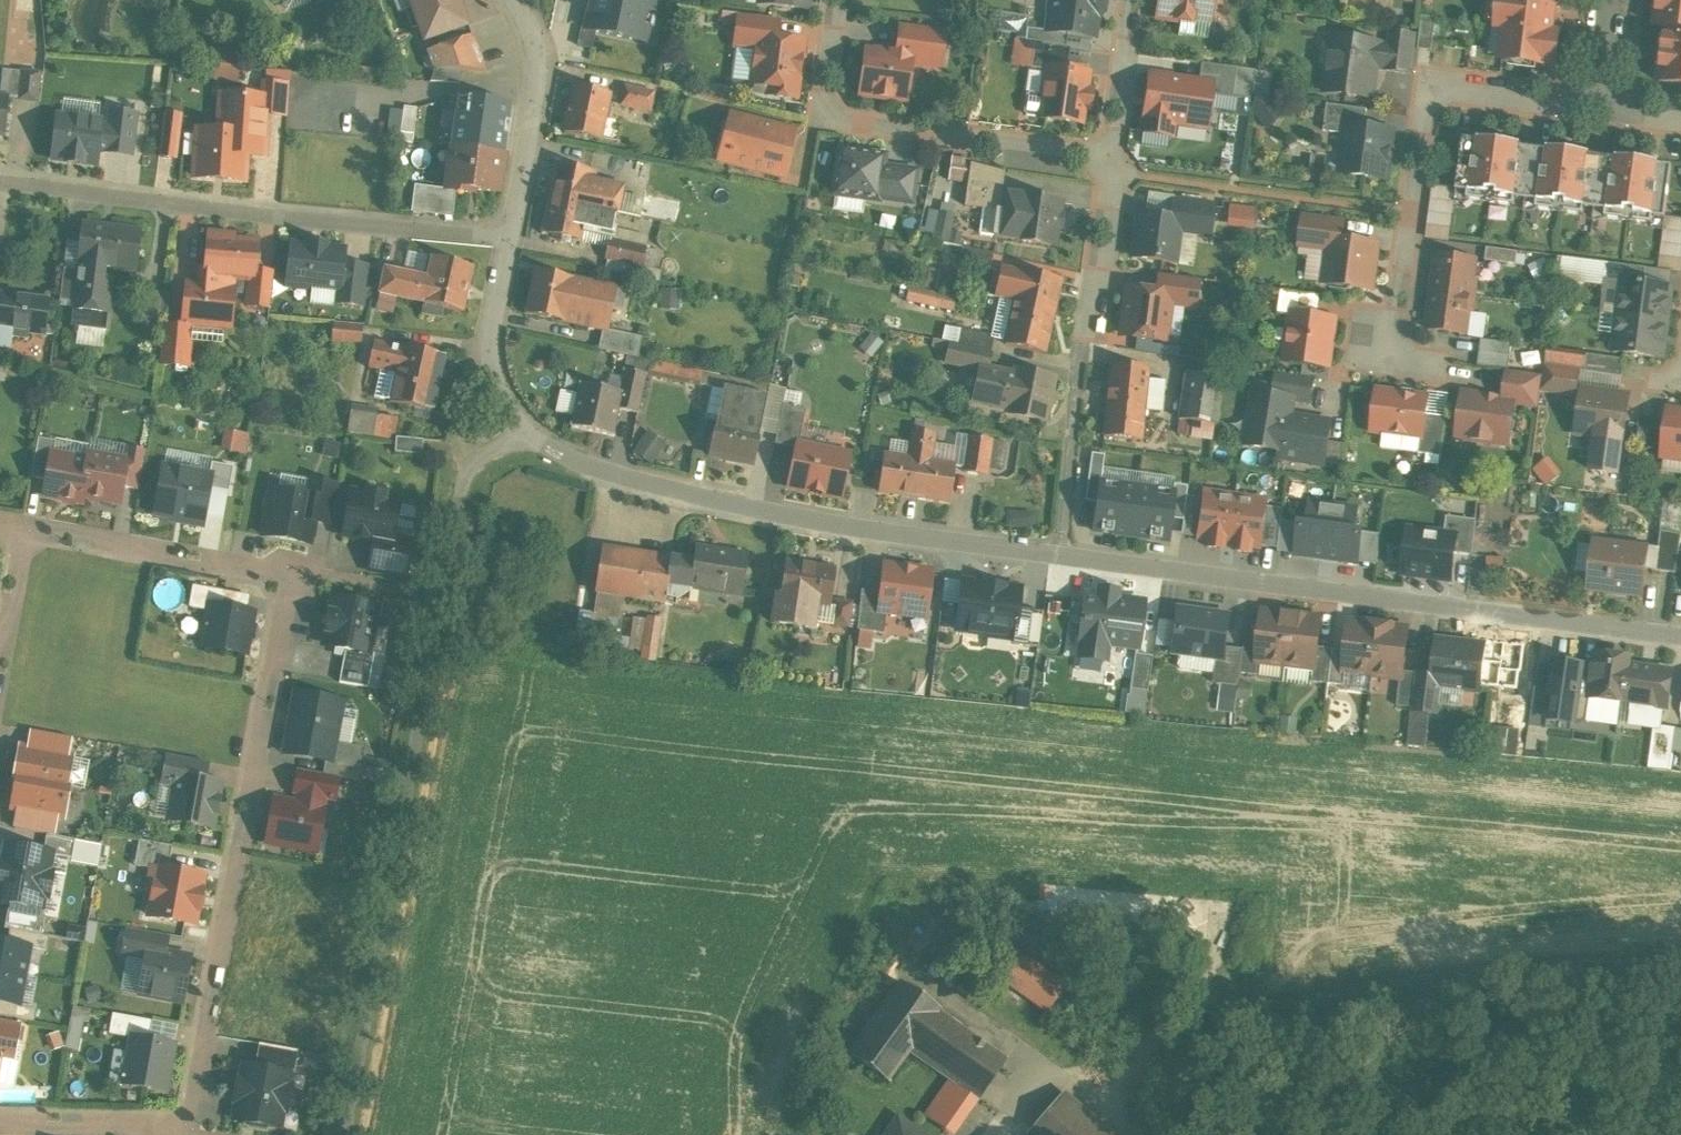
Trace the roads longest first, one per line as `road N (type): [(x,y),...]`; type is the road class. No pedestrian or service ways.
road 1 (residential): [(518,428),(556,464),(590,477),(1059,560),(1680,641)]
road 2 (residential): [(0,1126),(187,1130),(294,586),(20,532)]
road 3 (residential): [(518,428),(477,460),(450,509),(344,1134)]
road 4 (residential): [(0,182),(502,243)]
road 5 (residential): [(1594,104),(1462,85),(1434,97),(1405,205),(1388,353)]
road 6 (residential): [(837,0),(826,83),(830,102),(848,120),(1109,172)]
road 7 (residential): [(1109,172),(1072,449)]
road 8 (residential): [(503,0),(530,85),(528,135),(502,243)]
road 9 (residential): [(502,243),(492,311),(496,364),(518,428)]
road 10 (residential): [(1135,0),(1109,172)]

